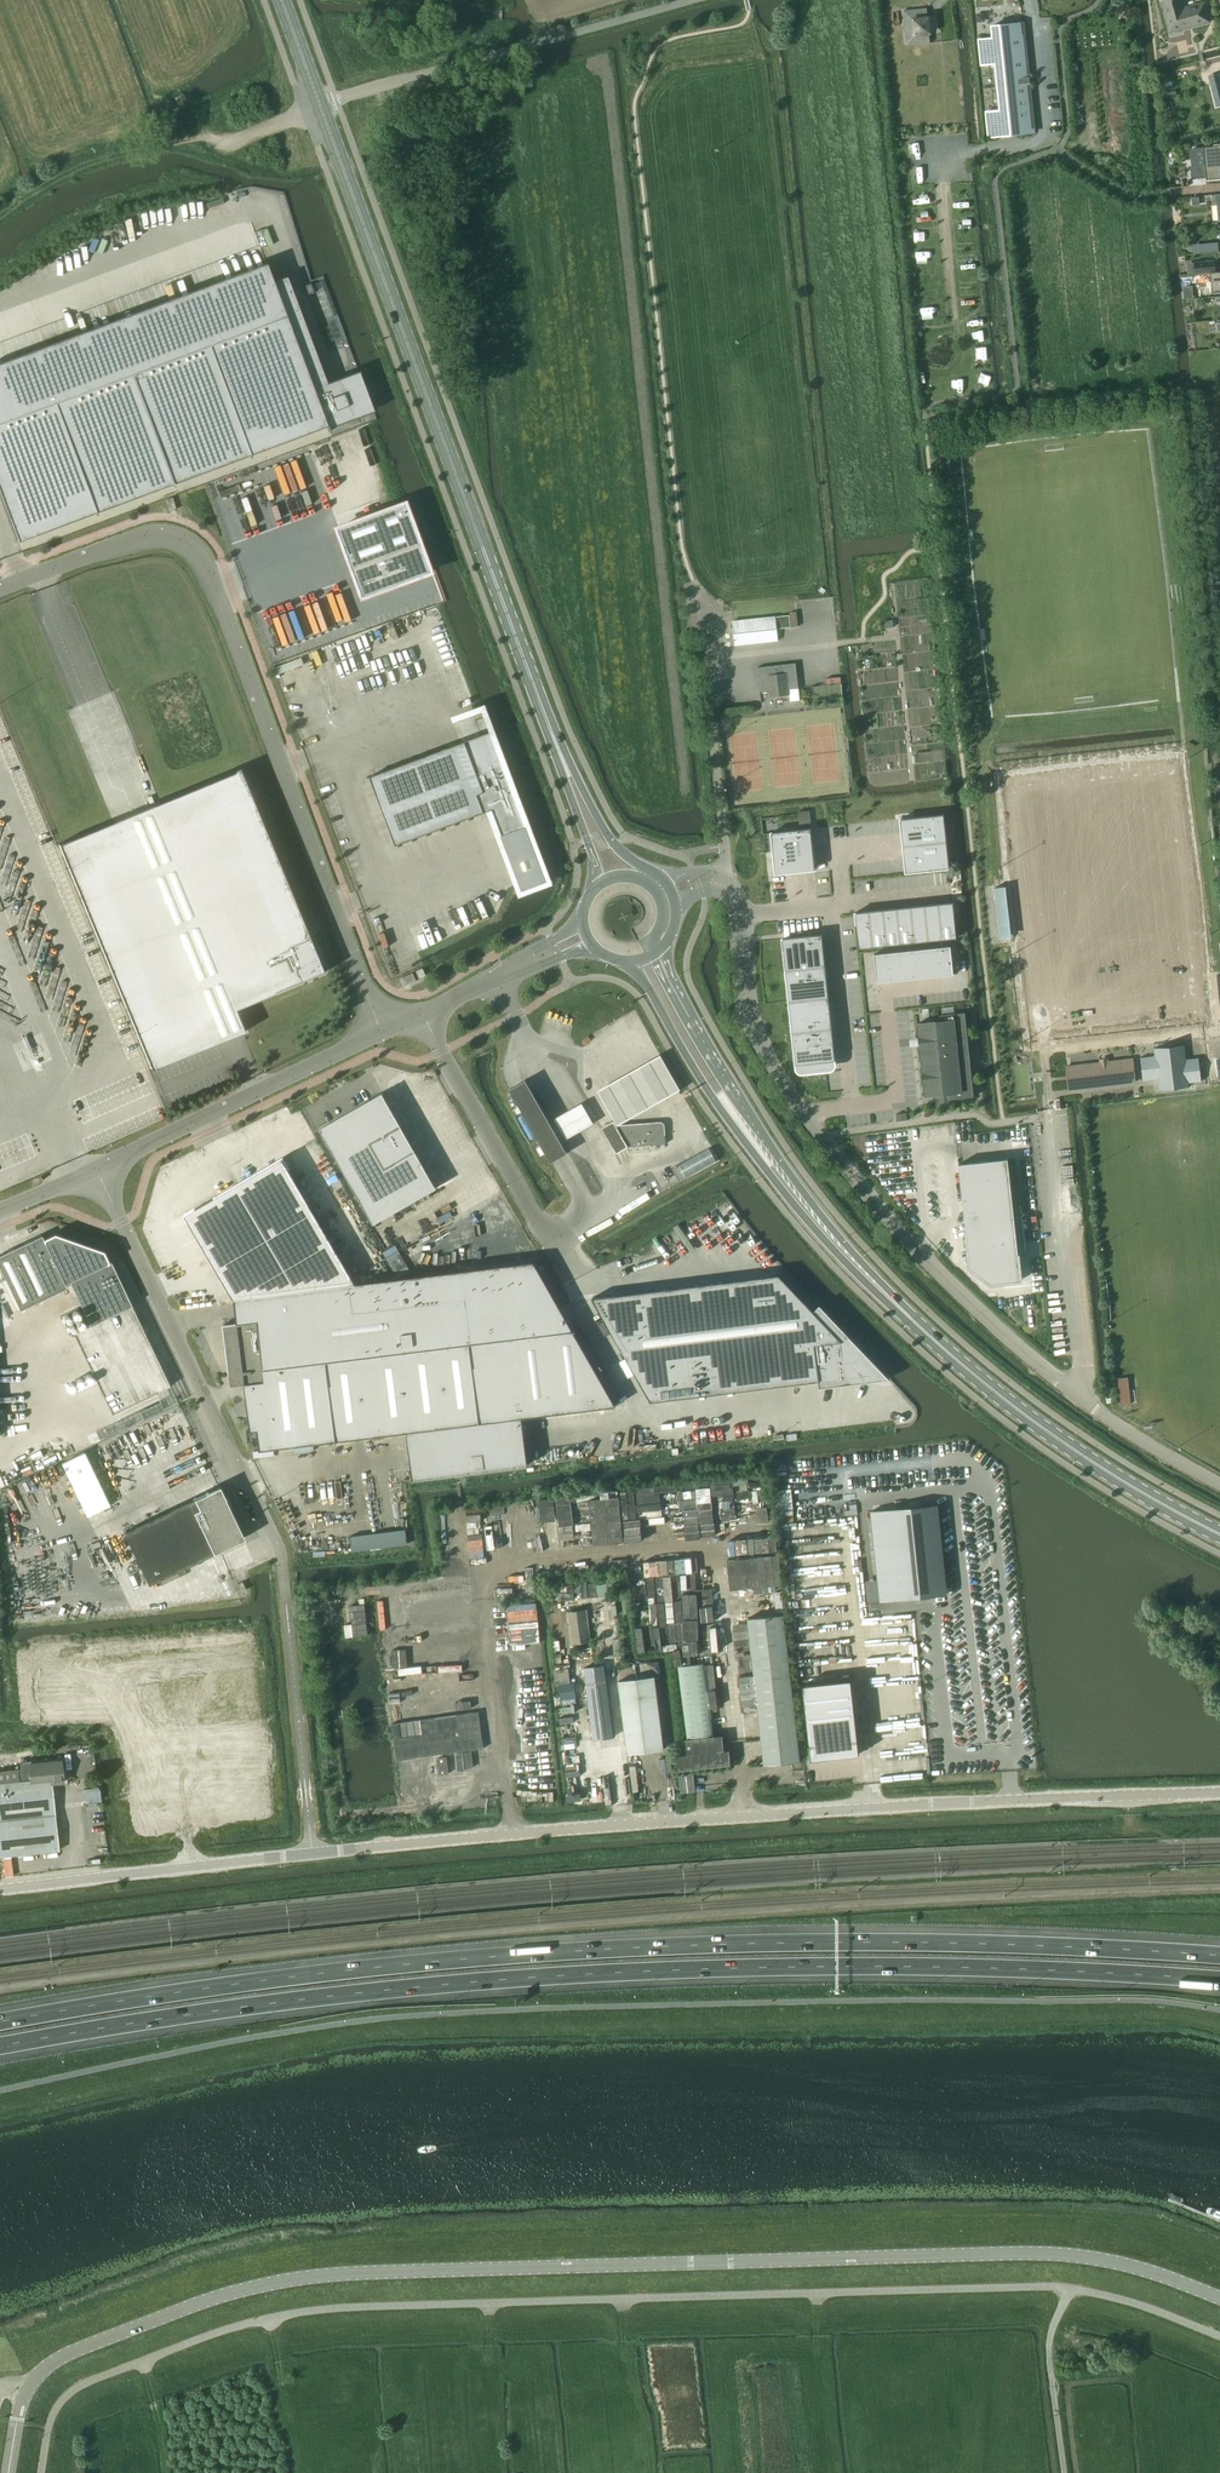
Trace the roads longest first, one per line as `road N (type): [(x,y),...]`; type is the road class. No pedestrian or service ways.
road 1 (tertiary): [(1219,2298),(1133,2266),(999,2252),(357,2273),(219,2297),(76,2349),(26,2390)]
road 2 (motorway): [(1219,1955),(879,1941),(630,1947),(359,1968),(0,2021)]
road 3 (motorway): [(0,2044),(349,1993),(623,1970),(877,1965),(1219,1979)]
road 4 (unclassified): [(0,1888),(619,1824),(1219,1792)]
road 5 (unclassified): [(0,588),(149,536),(195,550),(381,1034)]
road 6 (primary): [(547,722),(320,106)]
road 7 (unclassified): [(1085,1403),(915,1250),(806,1113),(752,1022),(744,911),(727,884)]
road 8 (primary): [(1219,1535),(1086,1461),(937,1345),(811,1216),(750,1137)]
road 9 (unclassified): [(96,1168),(282,1564)]
road 10 (unclassified): [(320,106),(694,0)]
road 11 (track): [(0,214),(37,186),(97,161),(193,140),(231,143),(305,112)]
road 12 (unclassified): [(381,1034),(96,1168)]
road 13 (unclassified): [(1052,1117),(1085,1403)]
road 14 (unclassified): [(727,884),(709,606)]
road 15 (unclassified): [(554,1244),(422,1016)]
road 16 (primary): [(630,961),(710,1094),(750,1137)]
road 17 (primary): [(665,882),(613,845),(547,722)]
road 18 (track): [(1065,2472),(1048,2349),(1070,2288)]
road 19 (primary): [(547,722),(598,886)]
road 20 (primary): [(750,1137),(675,991)]
road 21 (unclassified): [(1219,1486),(1085,1403)]

